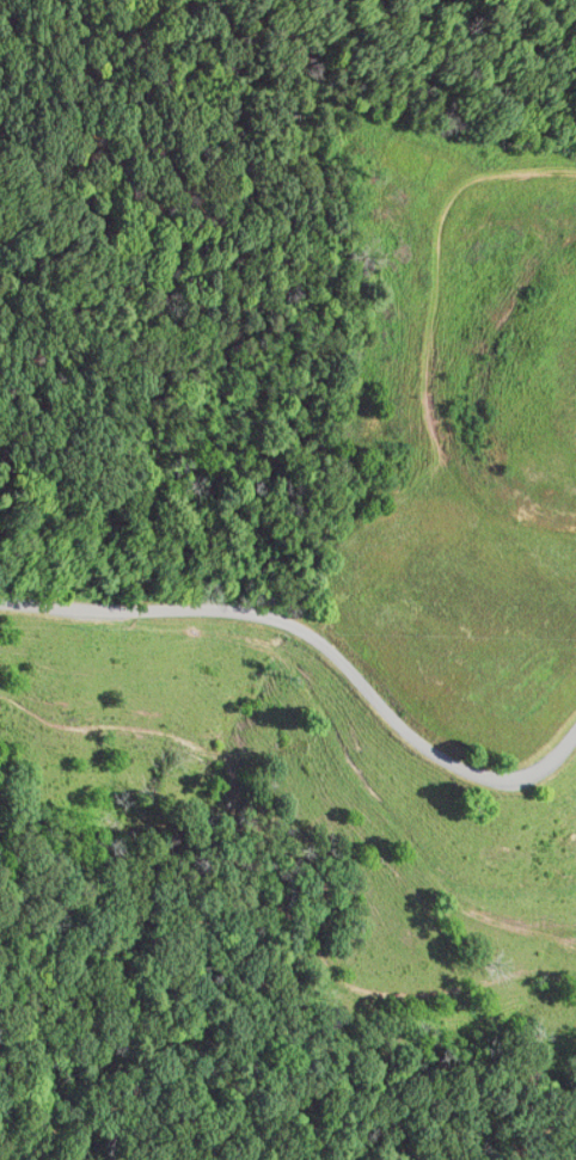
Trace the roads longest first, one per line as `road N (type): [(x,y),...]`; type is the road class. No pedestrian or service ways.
road 1 (residential): [(0,599),(245,606),(327,650),(394,723),(440,756),(495,777),(539,765),(575,722)]

